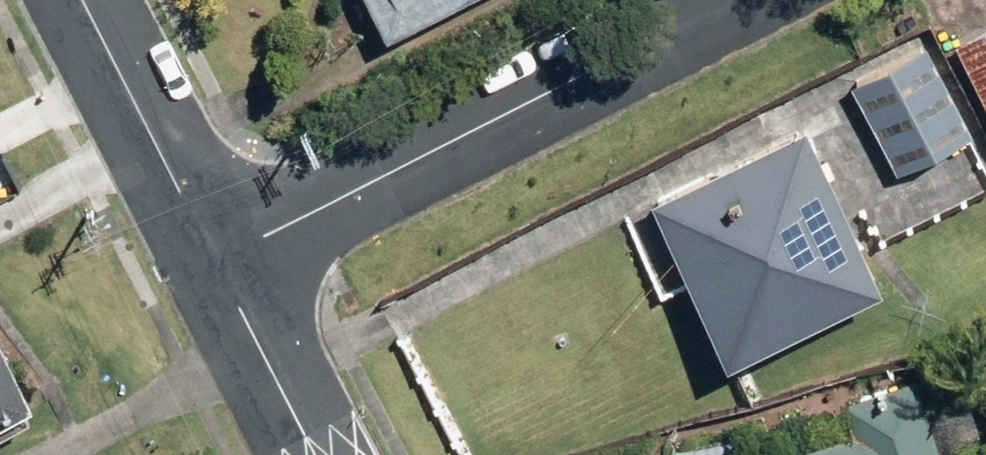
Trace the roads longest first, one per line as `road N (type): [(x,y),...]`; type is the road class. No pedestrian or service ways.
road 1 (residential): [(220,265),(730,0)]
road 2 (tertiary): [(220,265),(84,0)]
road 3 (tertiary): [(320,454),(220,265)]

